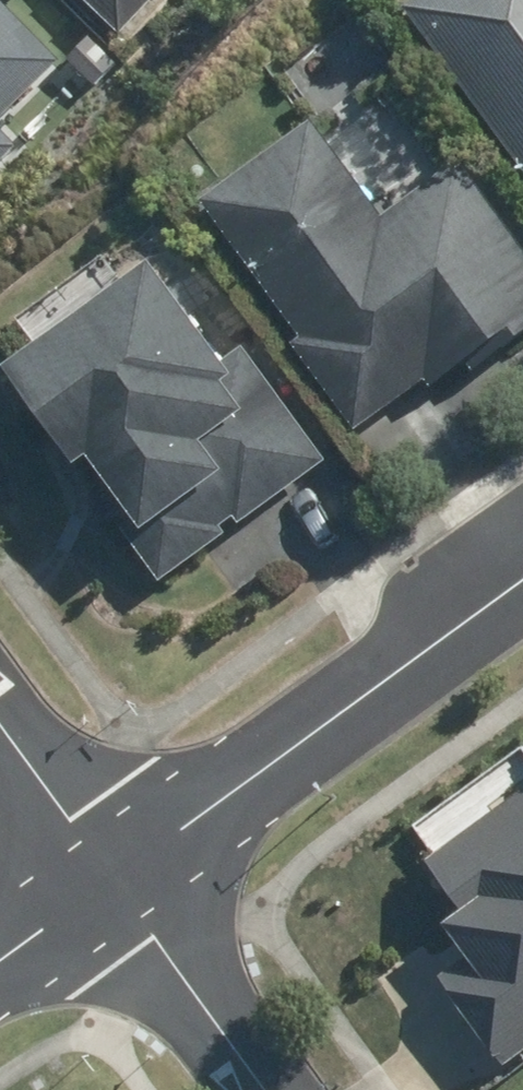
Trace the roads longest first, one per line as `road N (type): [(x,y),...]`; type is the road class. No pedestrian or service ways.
road 1 (residential): [(108,868),(522,568)]
road 2 (residential): [(272,1089),(108,868)]
road 3 (residential): [(0,726),(108,868)]
road 4 (residential): [(0,948),(108,868)]

